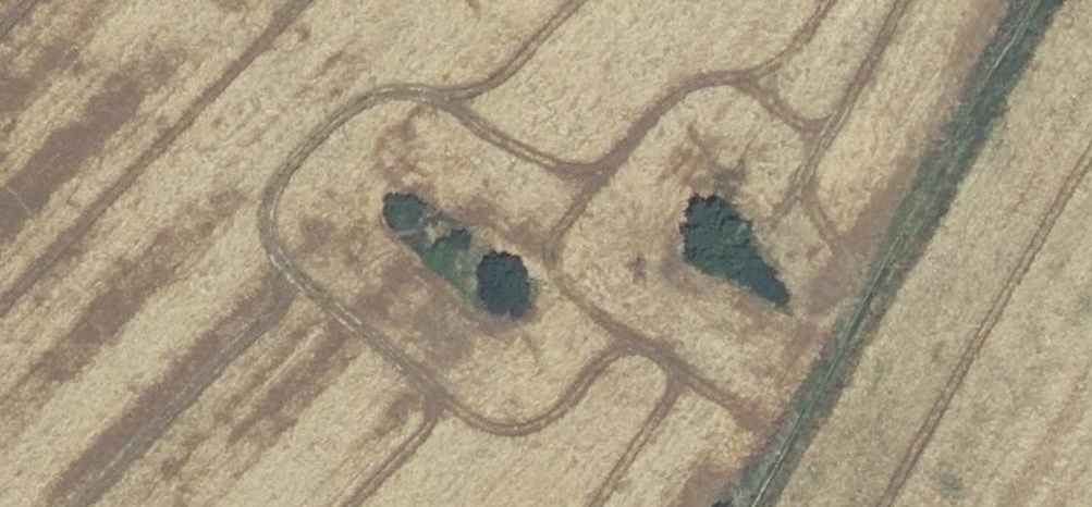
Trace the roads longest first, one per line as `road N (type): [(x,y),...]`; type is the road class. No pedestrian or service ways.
road 1 (track): [(755,506),(1043,0)]

